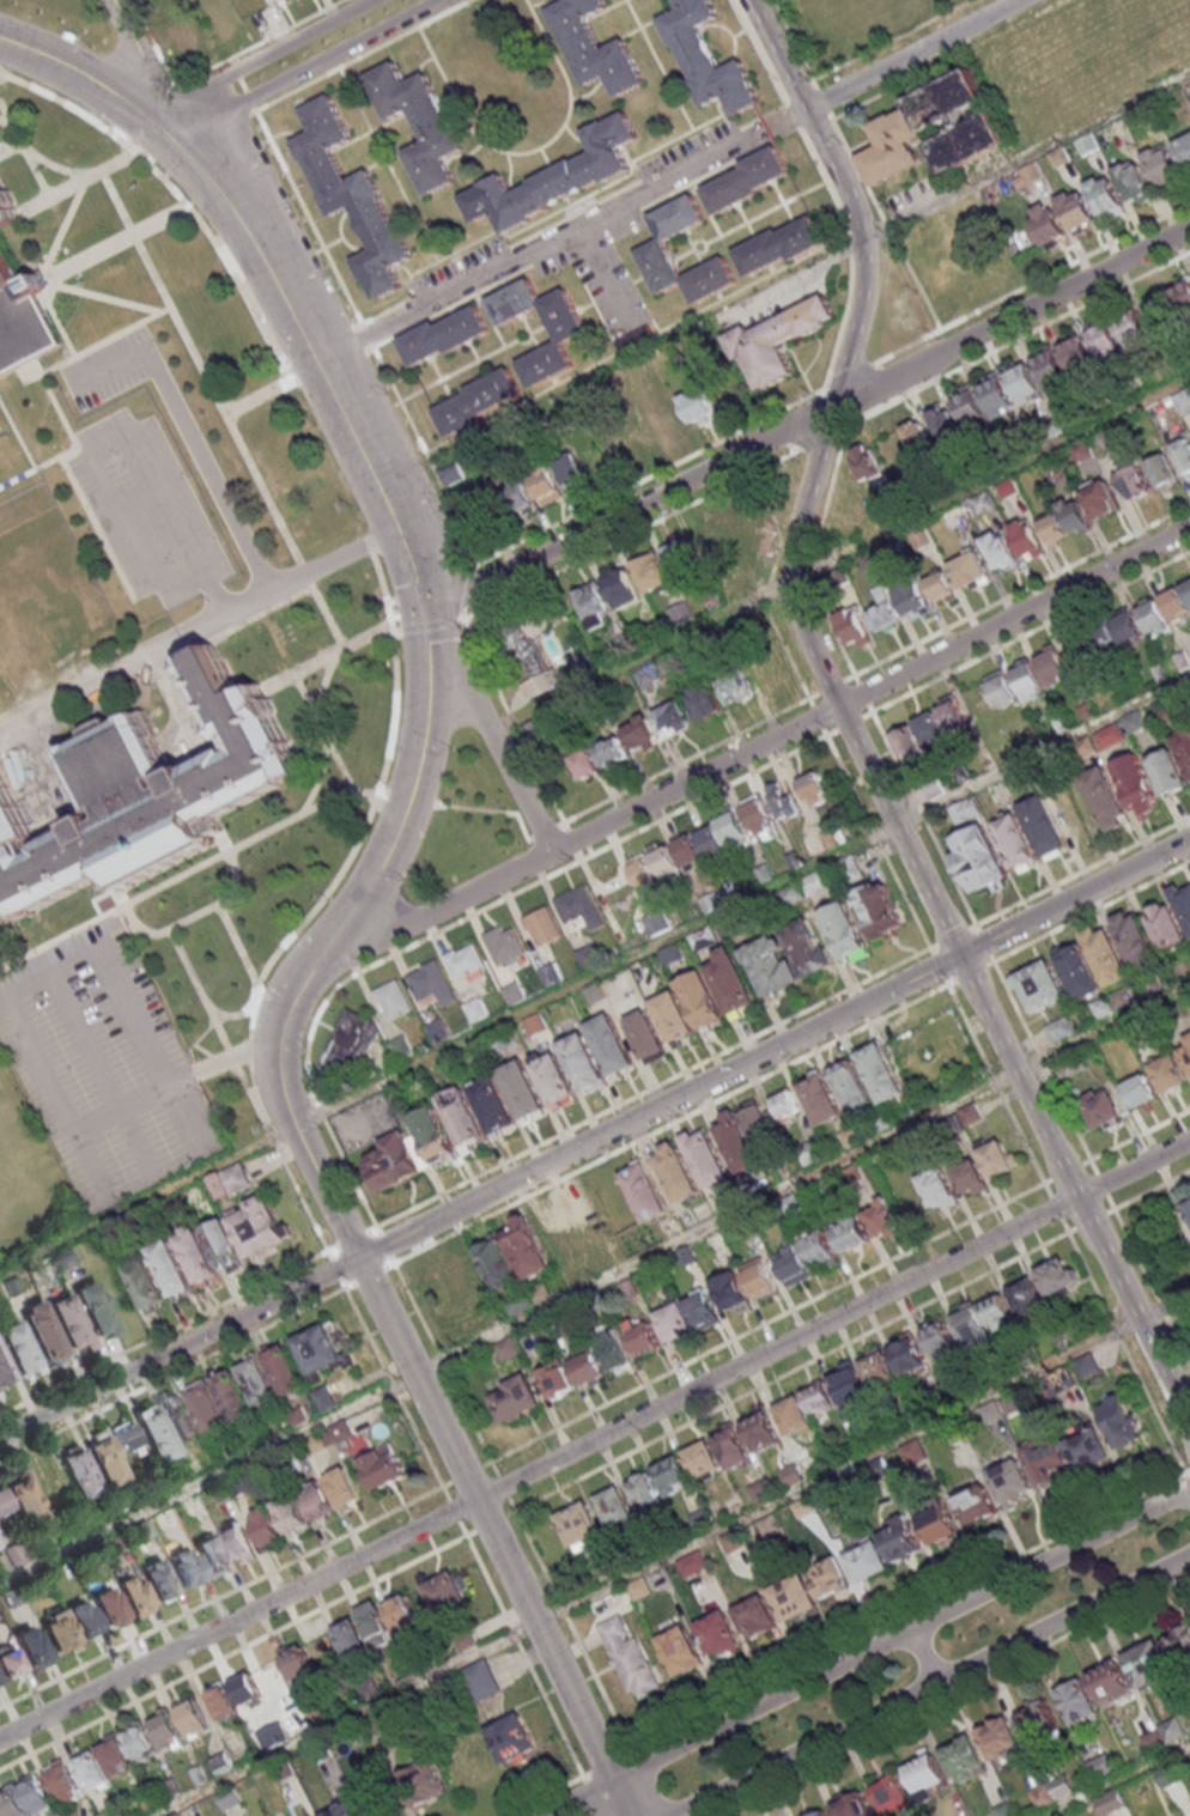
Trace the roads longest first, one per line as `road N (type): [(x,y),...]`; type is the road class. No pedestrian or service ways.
road 1 (residential): [(1189,1141),(0,1738)]
road 2 (tertiary): [(751,0),(809,110),(861,237),(863,304),(796,527),(795,607),(958,955)]
road 3 (residential): [(1189,529),(436,910),(397,923),(350,916)]
road 4 (residential): [(1189,839),(357,1258)]
road 5 (residential): [(1189,228),(426,617)]
road 6 (residential): [(1189,1488),(538,1815)]
road 7 (residential): [(357,1258),(281,1100),(273,1049),(284,1002),(369,887),(405,808),(426,704),(426,617)]
road 8 (residential): [(632,1815),(357,1258)]
road 9 (residential): [(667,1815),(1189,1555)]
road 10 (residential): [(426,617),(394,515),(271,273),(201,168),(166,134)]
road 11 (residential): [(753,133),(418,312),(316,358)]
road 12 (residential): [(357,1258),(0,1439)]
road 13 (tertiary): [(958,955),(1080,1197)]
road 14 (residential): [(551,852),(426,617)]
road 15 (residential): [(201,113),(249,102),(440,0)]
road 16 (tertiary): [(1080,1197),(1189,1415)]
road 17 (residential): [(1020,0),(809,110)]
road 18 (residential): [(372,0),(231,72),(201,113)]
road 19 (residential): [(166,134),(55,62),(0,45)]
road 20 (residential): [(106,0),(166,134)]

